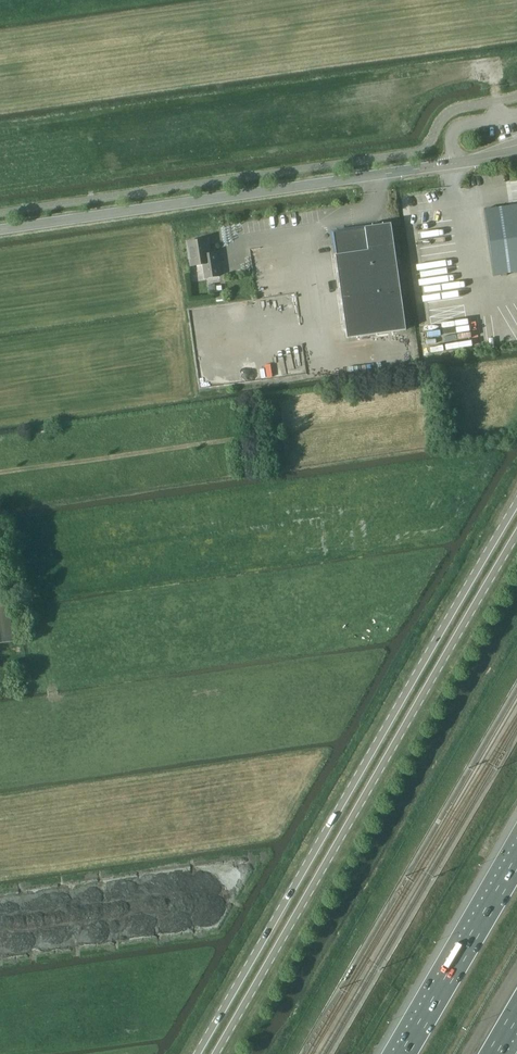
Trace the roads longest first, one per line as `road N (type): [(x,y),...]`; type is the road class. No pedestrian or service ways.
road 1 (secondary): [(516,504),(198,1053)]
road 2 (secondary): [(217,1053),(516,542)]
road 3 (tertiary): [(0,229),(516,153)]
road 4 (track): [(0,472),(282,432)]
road 5 (motorway): [(516,861),(403,1053)]

